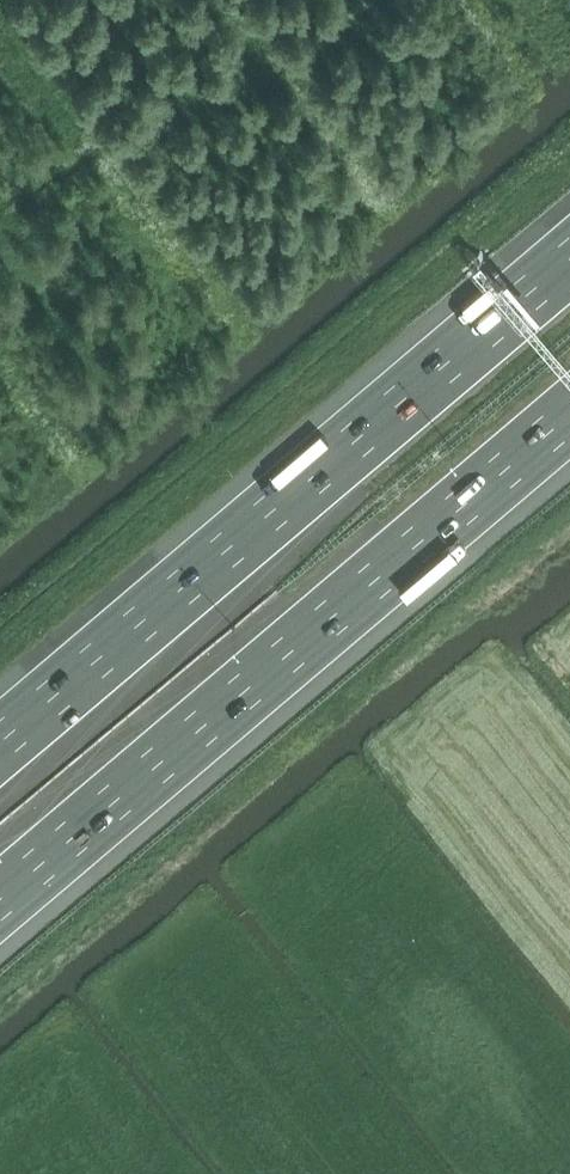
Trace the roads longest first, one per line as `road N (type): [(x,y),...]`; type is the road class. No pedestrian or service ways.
road 1 (motorway): [(0,899),(569,414)]
road 2 (motorway): [(569,263),(0,745)]

